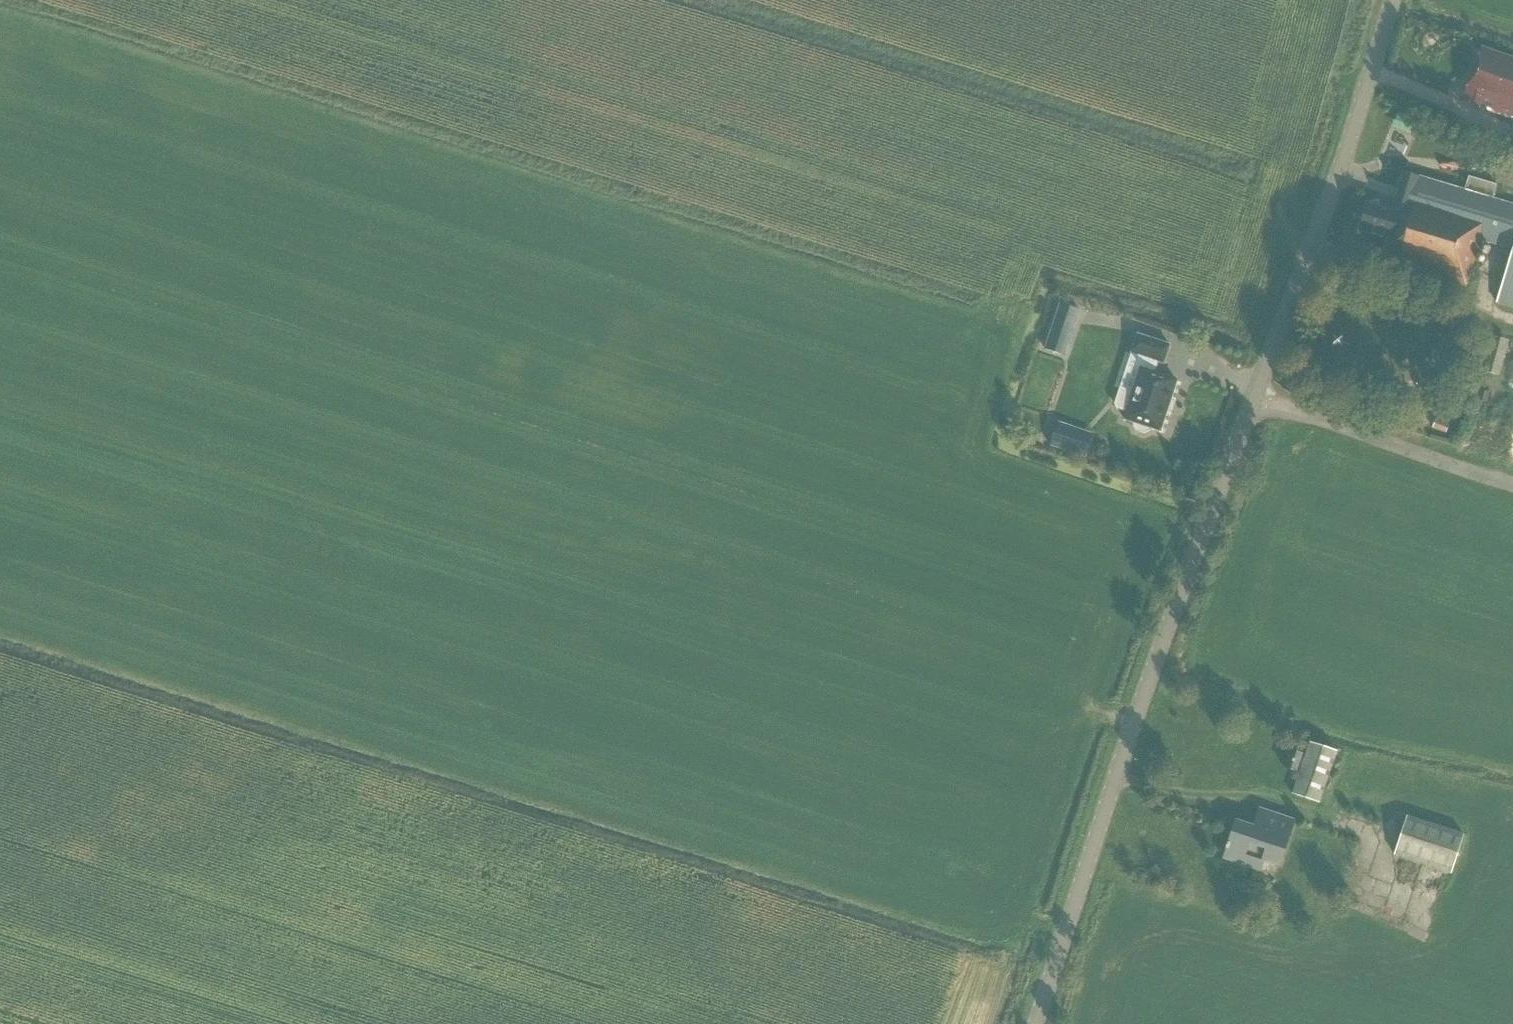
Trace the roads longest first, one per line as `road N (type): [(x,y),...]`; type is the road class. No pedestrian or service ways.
road 1 (tertiary): [(1035,1023),(1396,0)]

